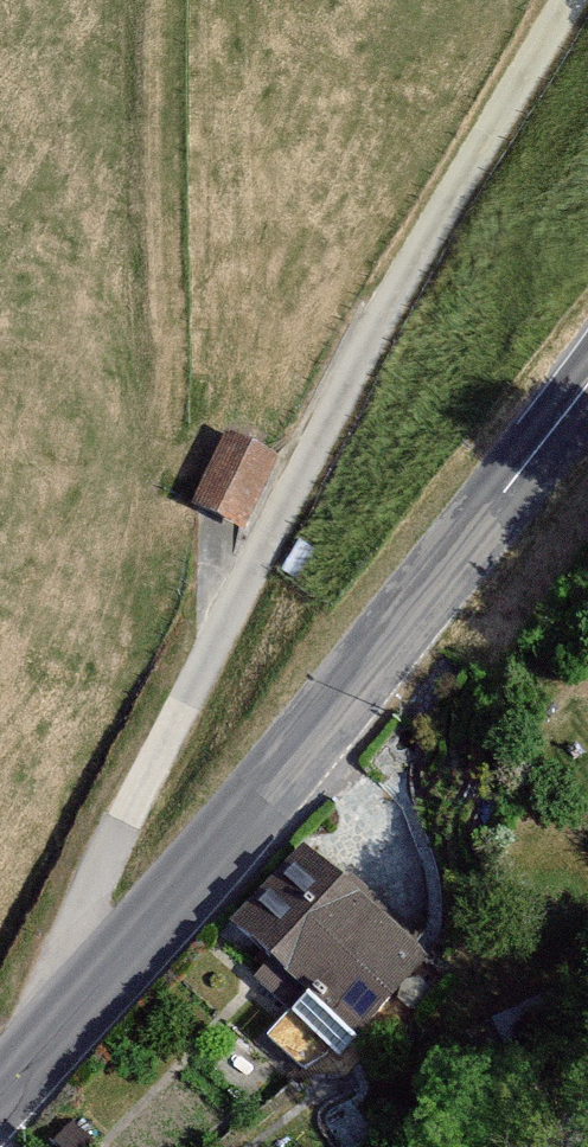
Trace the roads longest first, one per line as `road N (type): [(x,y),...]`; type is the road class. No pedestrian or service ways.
road 1 (track): [(68,997),(67,920),(296,466),(565,0)]
road 2 (secondary): [(587,384),(370,649),(0,1071)]

